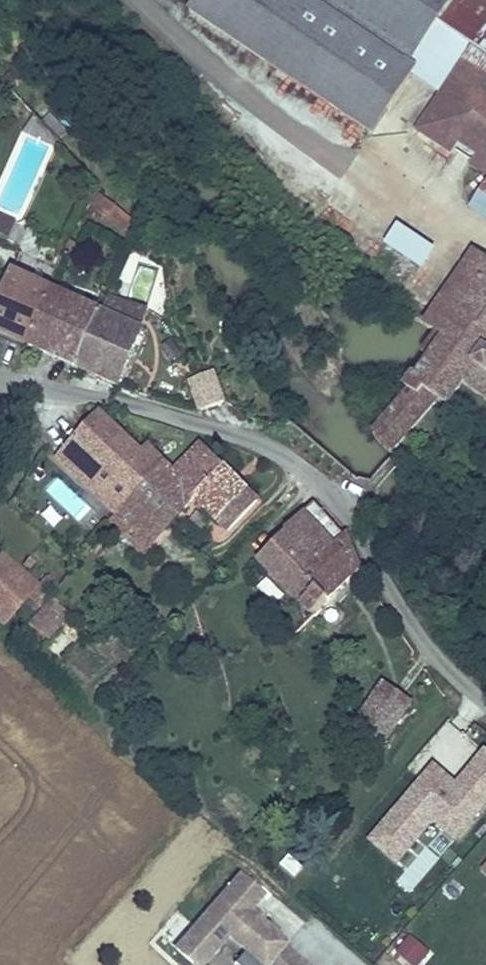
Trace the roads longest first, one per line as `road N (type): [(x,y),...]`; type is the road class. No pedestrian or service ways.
road 1 (unclassified): [(0,379),(107,398),(272,450),(345,507),(430,648),(485,697)]

